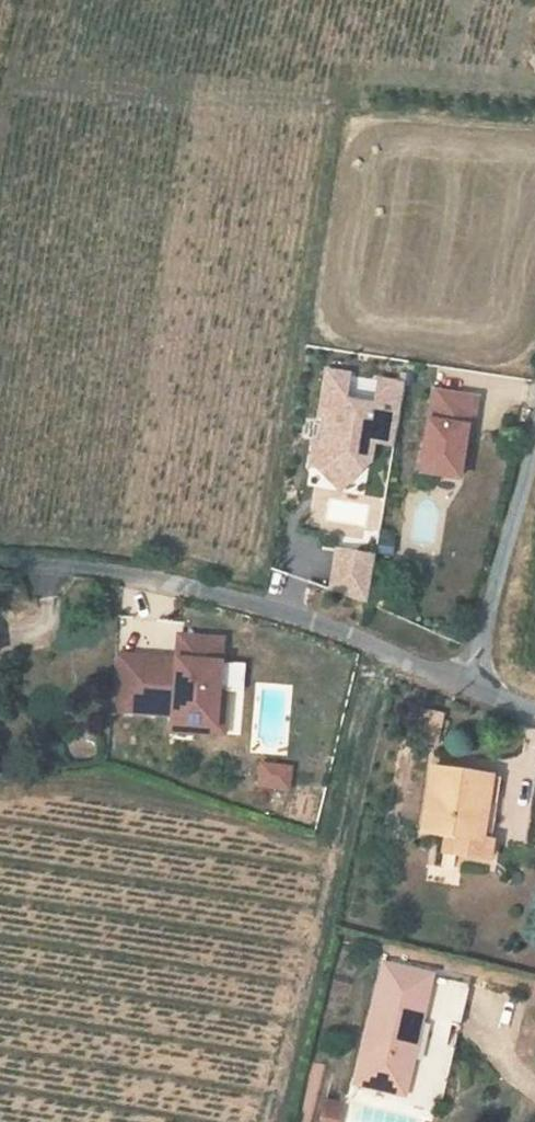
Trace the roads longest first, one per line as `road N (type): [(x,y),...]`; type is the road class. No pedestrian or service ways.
road 1 (residential): [(0,560),(125,574),(299,616),(466,687)]
road 2 (unclassified): [(466,687),(534,421)]

